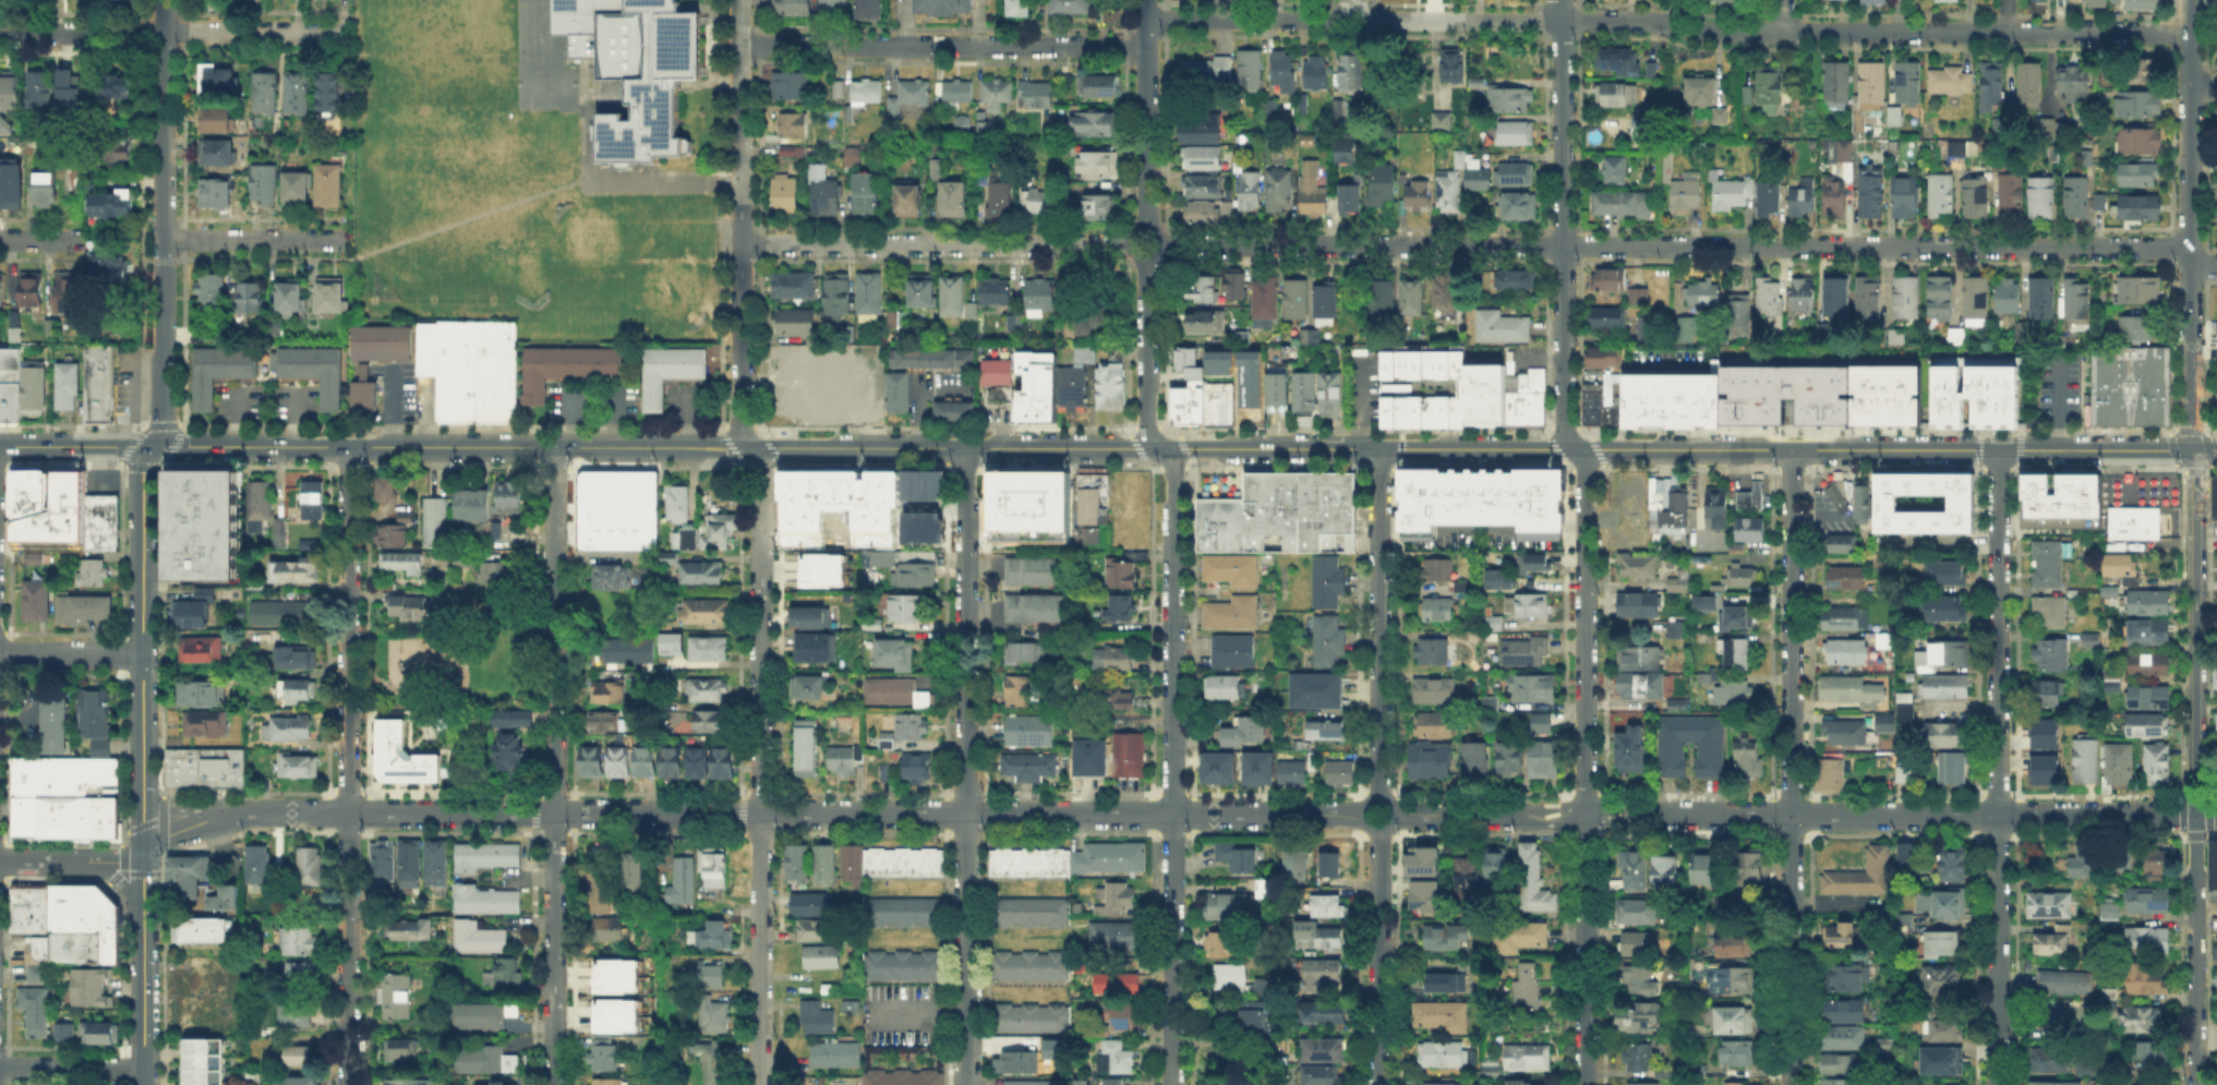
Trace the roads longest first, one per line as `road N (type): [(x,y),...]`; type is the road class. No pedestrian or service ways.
road 1 (residential): [(740,243),(2171,248),(2216,265)]
road 2 (residential): [(739,46),(1130,45),(1167,21),(1348,17),(1659,20),(1704,32),(2190,32)]
road 3 (secondary): [(1162,448),(2193,450)]
road 4 (residential): [(1557,0),(1565,419),(1583,466),(1585,815)]
road 5 (residential): [(349,447),(347,1084)]
road 6 (residential): [(967,448),(966,1084)]
road 7 (residential): [(1998,449),(1996,1084)]
road 8 (residential): [(760,812),(1363,815)]
road 9 (residential): [(1628,815),(2216,816)]
road 10 (tertiary): [(1147,0),(1148,425),(1162,448)]
road 11 (residential): [(2190,0),(2193,450)]
road 12 (residential): [(739,0),(742,426),(751,447)]
road 13 (residential): [(162,0),(162,426),(152,446)]
road 14 (secondary): [(152,446),(555,447)]
road 15 (residential): [(1162,448),(1172,466),(1173,813)]
road 16 (residential): [(751,447),(761,467),(760,812)]
road 17 (residential): [(1792,449),(1792,816)]
road 18 (residential): [(2194,816),(2193,450)]
road 19 (residential): [(555,447),(554,813)]
road 20 (tertiary): [(152,446),(142,466),(142,799)]
road 21 (residential): [(1379,449),(1378,799)]
road 22 (residential): [(0,32),(341,32)]
road 23 (residential): [(244,813),(554,813)]
road 24 (residential): [(1173,813),(1171,1084)]
road 25 (residential): [(554,813),(553,1084)]
road 26 (residential): [(1585,815),(1584,1084)]
road 27 (residential): [(1792,816),(1790,1084)]
road 28 (residential): [(2194,816),(2193,1084)]
road 29 (residential): [(1379,830),(1379,1084)]
road 30 (secondary): [(751,447),(967,448)]
road 31 (residential): [(554,813),(760,812)]
road 32 (secondary): [(967,448),(1162,448)]
road 33 (residential): [(162,242),(336,241)]
road 34 (tertiary): [(142,912),(143,1070)]
road 35 (secondary): [(0,446),(152,446)]
road 36 (residential): [(0,1069),(143,1070)]
road 37 (residential): [(1395,815),(1537,815)]
road 38 (residential): [(0,652),(142,652)]

